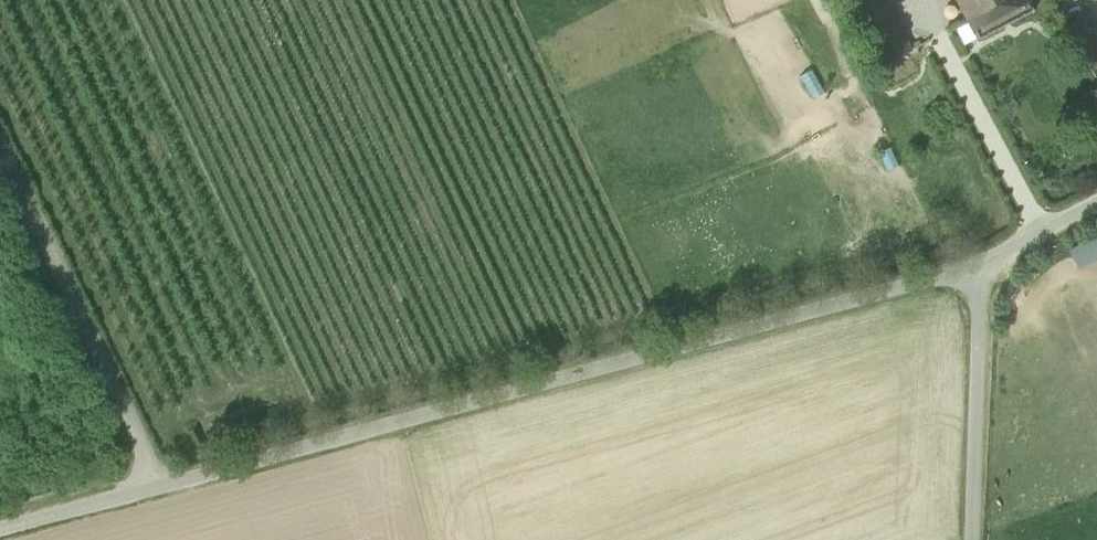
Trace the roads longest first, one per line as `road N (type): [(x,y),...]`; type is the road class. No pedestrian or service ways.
road 1 (unclassified): [(1001,251),(0,529)]
road 2 (track): [(159,486),(0,148)]
road 3 (unclassified): [(983,539),(1001,251)]

